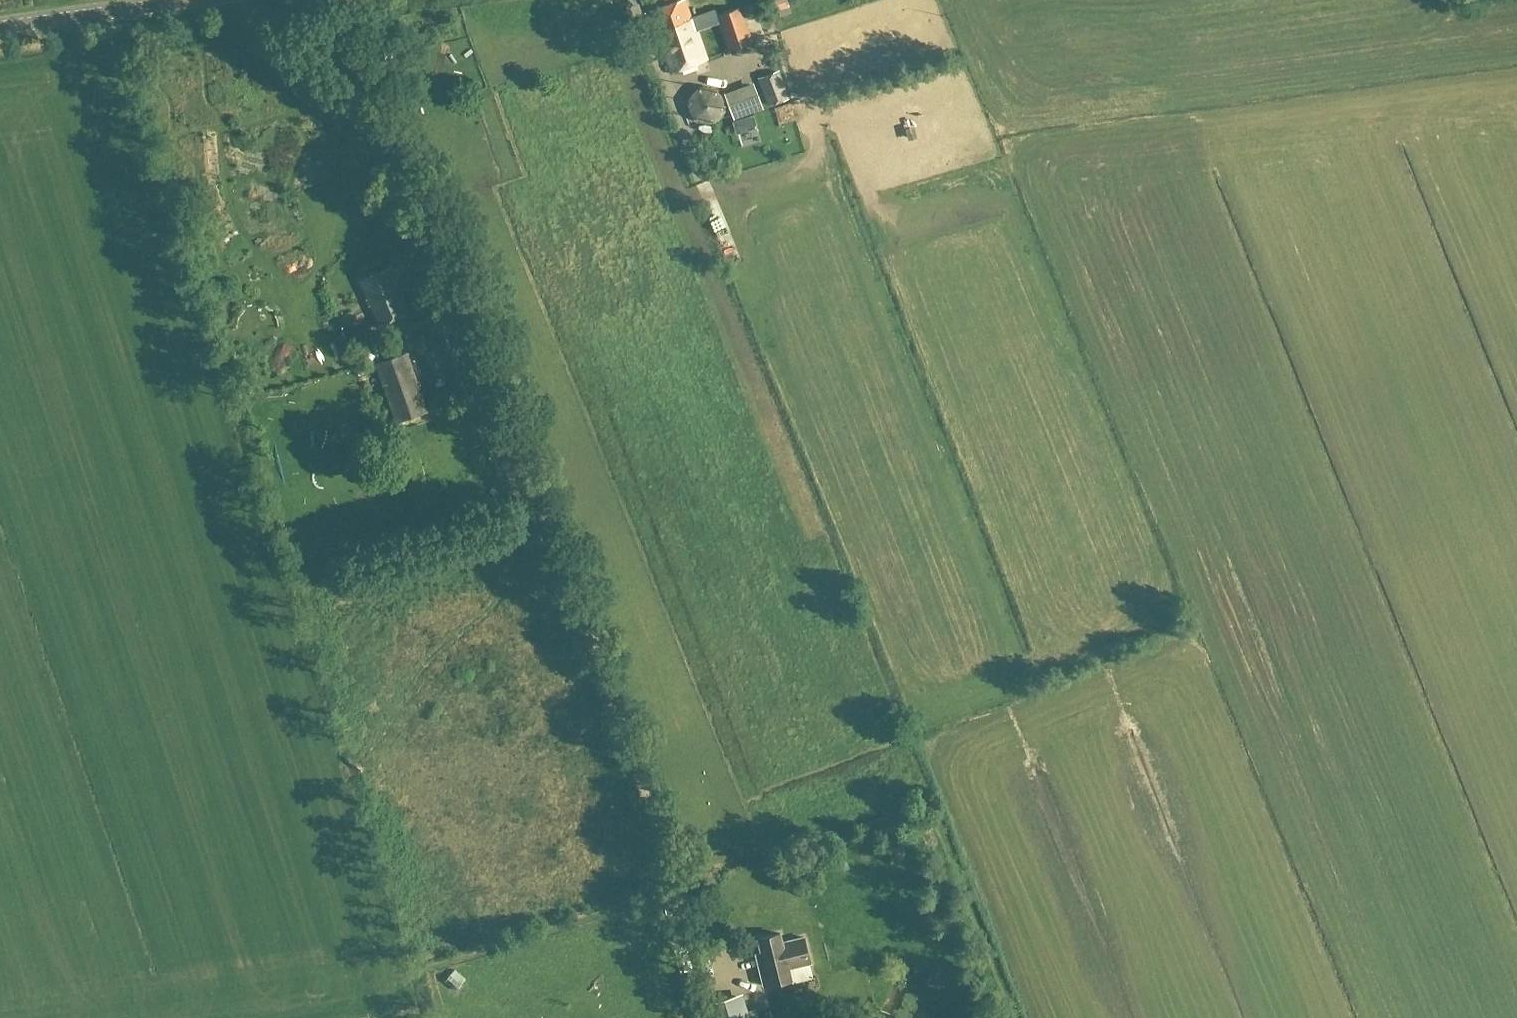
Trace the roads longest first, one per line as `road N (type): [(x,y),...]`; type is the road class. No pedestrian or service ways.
road 1 (tertiary): [(0,33),(231,0)]

